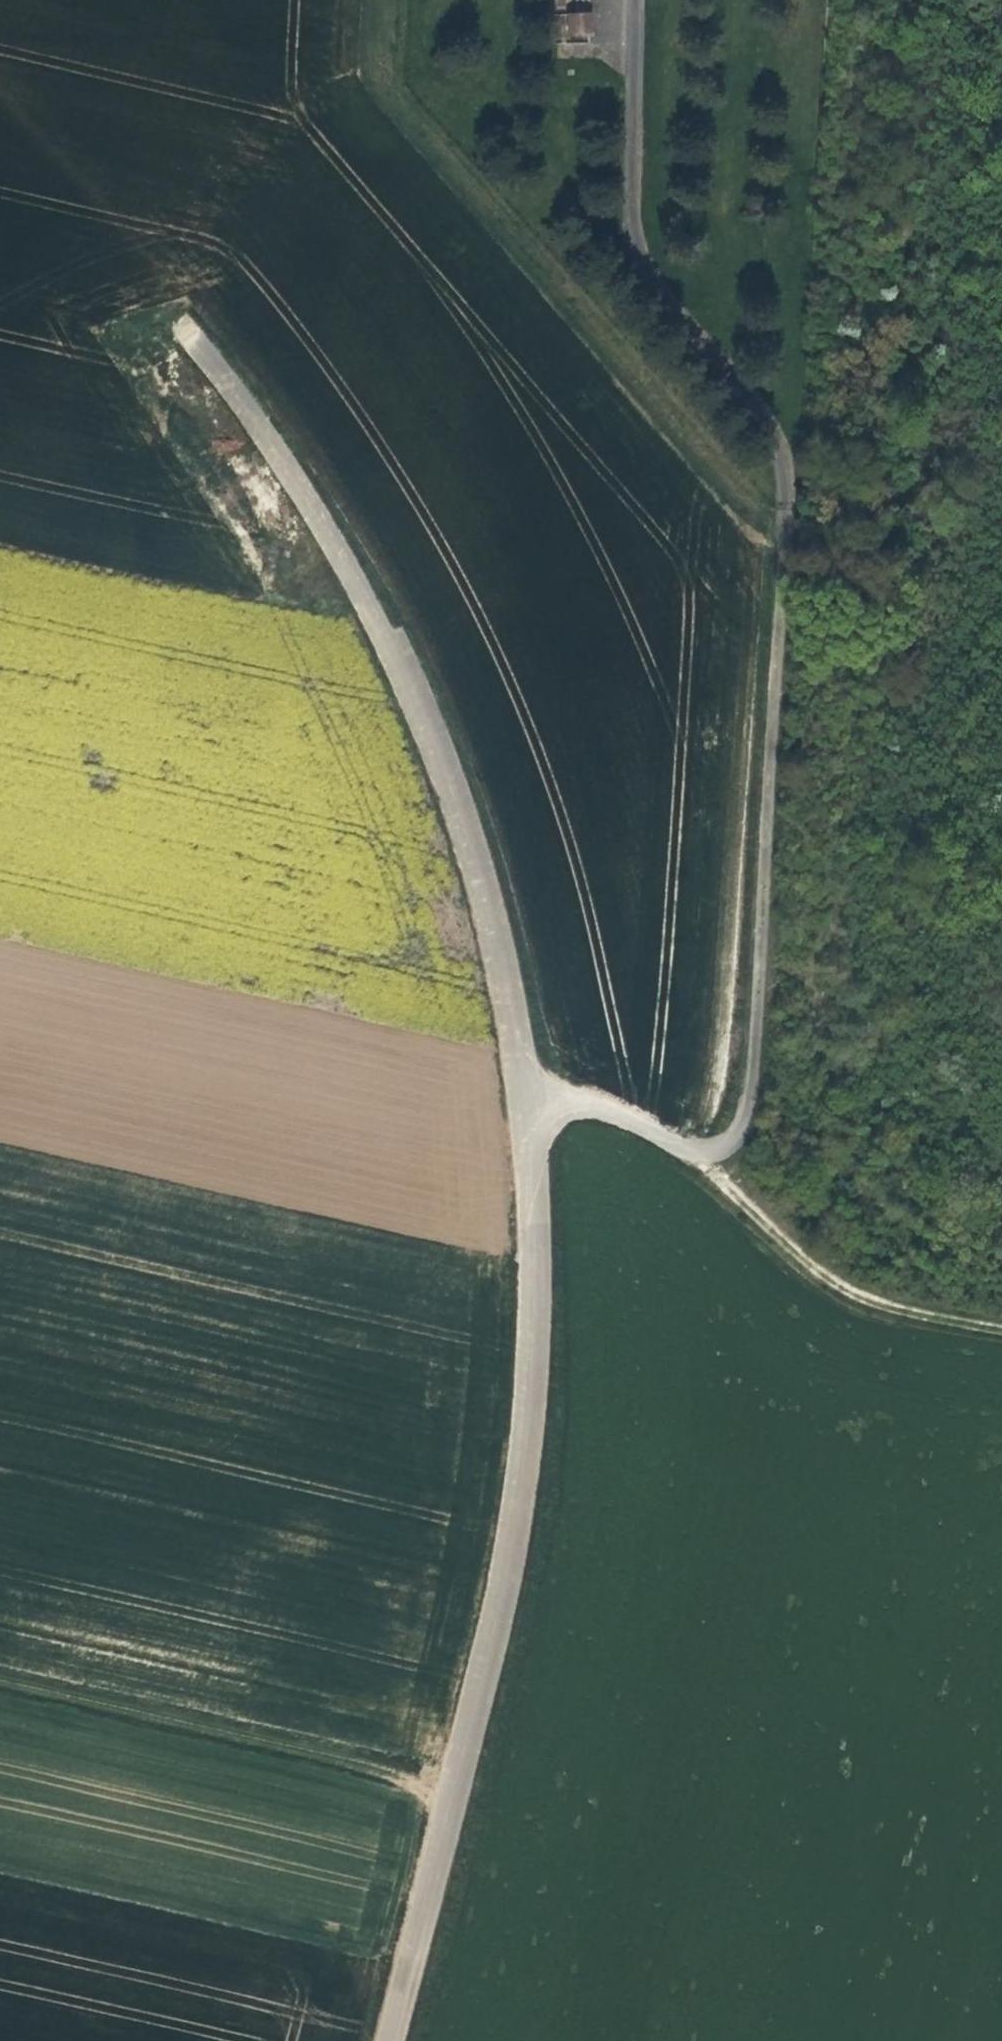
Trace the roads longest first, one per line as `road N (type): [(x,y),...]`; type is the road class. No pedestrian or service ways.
road 1 (track): [(452,1796),(0,1689)]
road 2 (track): [(1001,1312),(861,1285),(713,1156)]

